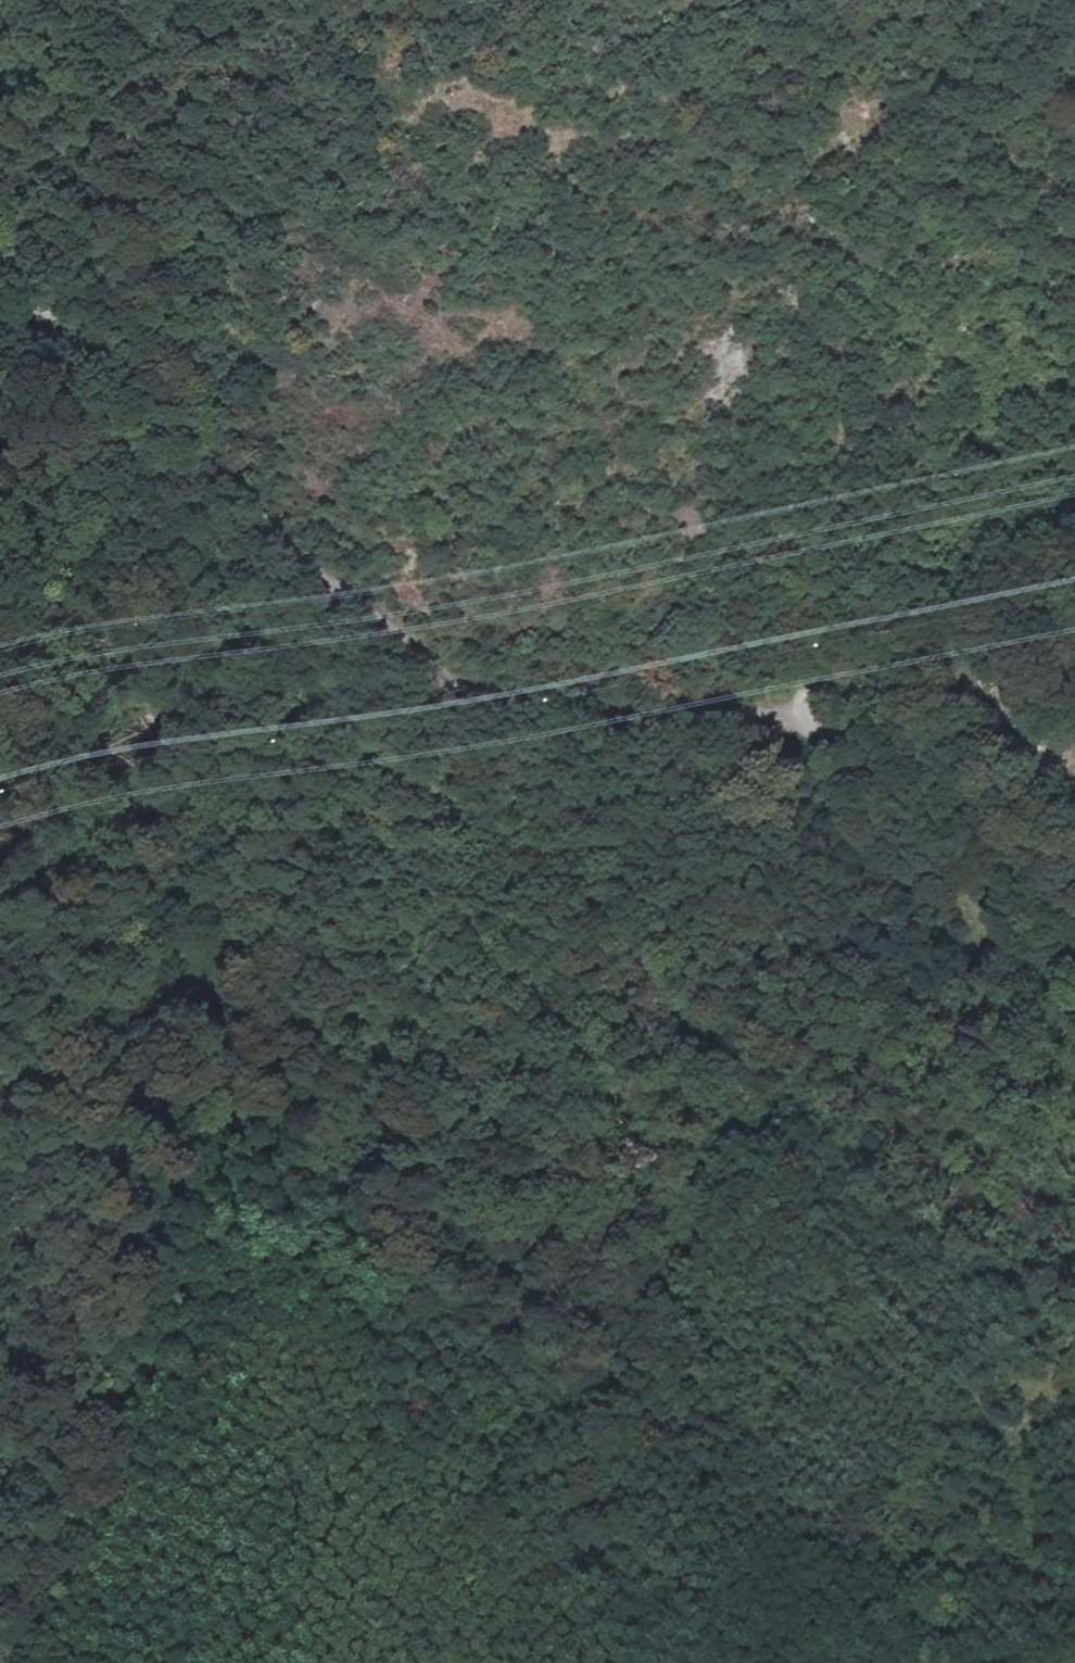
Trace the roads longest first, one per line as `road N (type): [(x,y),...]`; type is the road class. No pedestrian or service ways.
road 1 (track): [(805,705),(472,697),(101,353),(0,227)]
road 2 (unclassified): [(1074,856),(1034,821),(820,736),(805,705)]
road 3 (track): [(805,705),(1041,664),(1074,643)]

